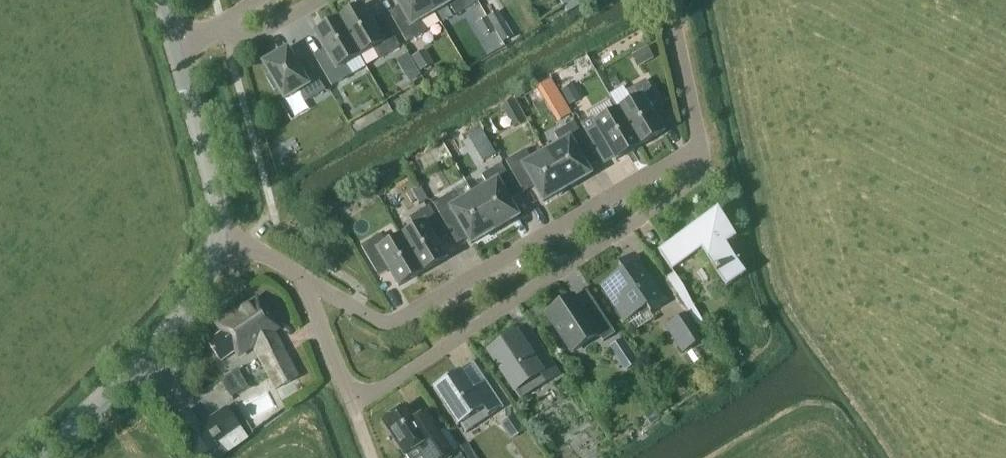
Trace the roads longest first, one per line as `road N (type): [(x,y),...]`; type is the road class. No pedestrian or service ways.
road 1 (residential): [(304,278),(353,407),(698,179),(699,147)]
road 2 (residential): [(304,278),(369,318),(398,319),(699,147)]
road 3 (tertiary): [(40,457),(190,307),(220,244)]
road 4 (tertiary): [(220,244),(176,48)]
road 5 (residential): [(699,147),(669,0)]

